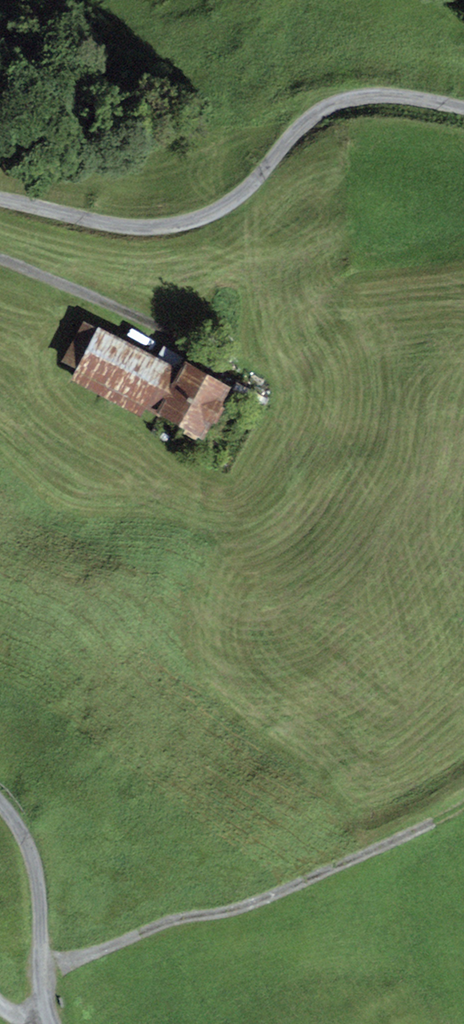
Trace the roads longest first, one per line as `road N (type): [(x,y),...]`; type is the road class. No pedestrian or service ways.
road 1 (track): [(463,109),(351,94),(308,117),(235,201),(178,226),(100,223),(0,198)]
road 2 (track): [(45,969),(170,923),(251,911),(463,804)]
road 3 (track): [(0,807),(27,831),(52,1023)]
road 4 (track): [(0,260),(164,349)]

